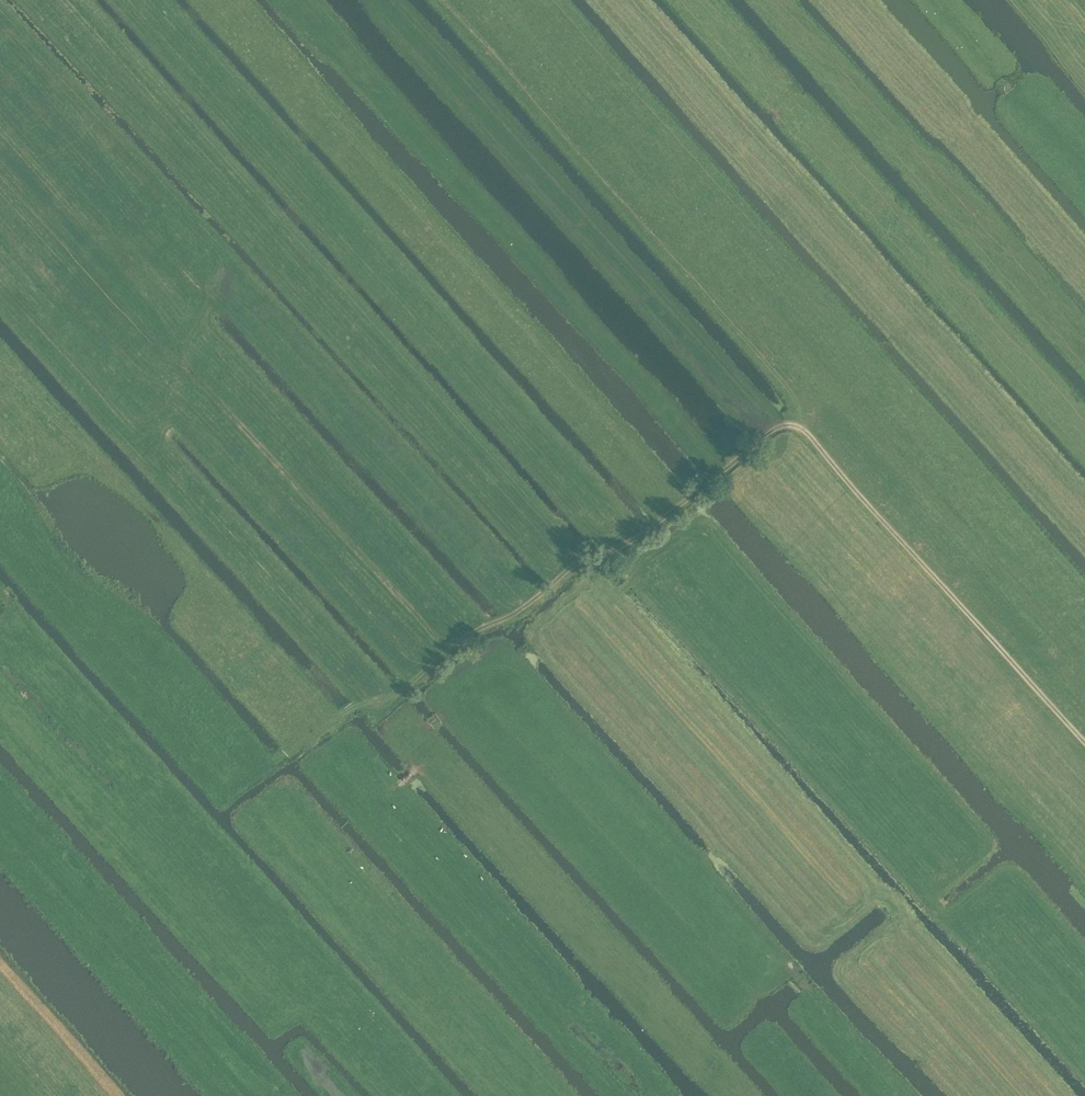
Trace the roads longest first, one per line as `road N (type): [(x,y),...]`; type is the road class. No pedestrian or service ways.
road 1 (track): [(1084,740),(800,424),(775,427),(629,545),(583,560),(523,608),(483,626)]

